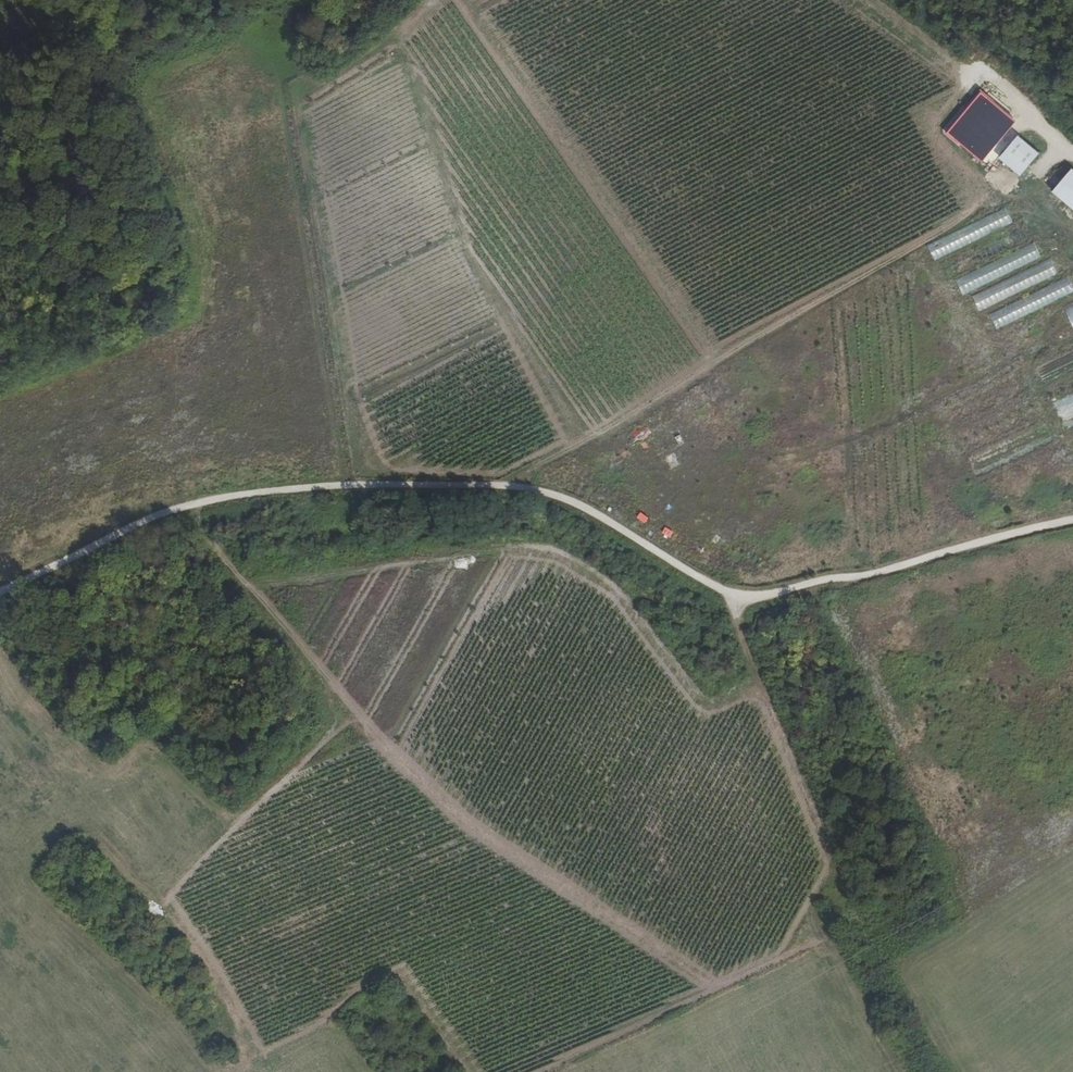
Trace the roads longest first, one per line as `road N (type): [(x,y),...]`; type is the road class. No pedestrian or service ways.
road 1 (track): [(0,593),(162,515),(323,487),(496,485),(557,495),(740,597),(858,578),(1072,520)]
road 2 (track): [(822,884),(779,961),(714,988),(463,818),(356,713)]
road 3 (track): [(245,584),(547,548),(622,596),(702,702),(714,707),(762,687)]
road 4 (track): [(496,485),(979,215),(996,190)]
road 5 (track): [(343,486),(277,78),(280,37)]
road 6 (track): [(717,366),(460,0)]
road 7 (track): [(580,445),(540,365),(462,255),(397,45)]
road 8 (track): [(822,884),(833,856),(740,634),(740,597)]
road 9 (track): [(356,713),(230,817),(164,903)]
road 10 (track): [(193,506),(200,534),(356,713)]
road 11 (track): [(1072,153),(981,80),(953,73),(858,0)]
road 12 (track): [(149,88),(176,146),(202,271)]
road 13 (track): [(249,1057),(164,903)]
road 14 (track): [(280,37),(206,56),(149,88)]
road 15 (track): [(822,884),(849,903),(890,960),(908,968)]

